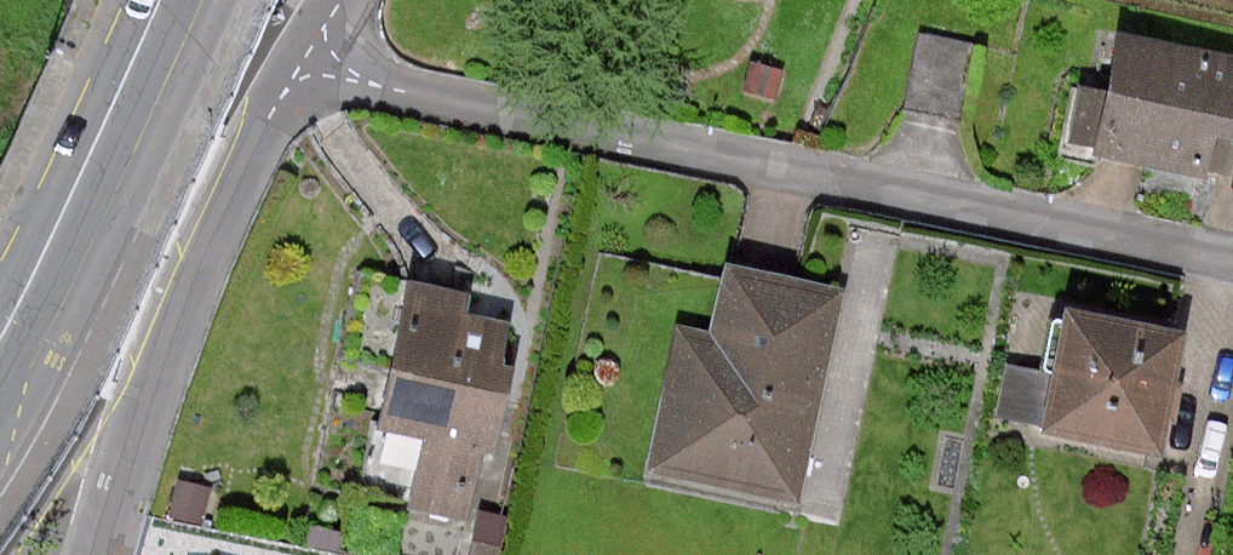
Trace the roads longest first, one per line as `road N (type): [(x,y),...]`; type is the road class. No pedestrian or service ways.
road 1 (residential): [(298,68),(1232,260)]
road 2 (residential): [(95,554),(193,288),(298,68)]
road 3 (primary): [(177,0),(46,281),(0,353)]

